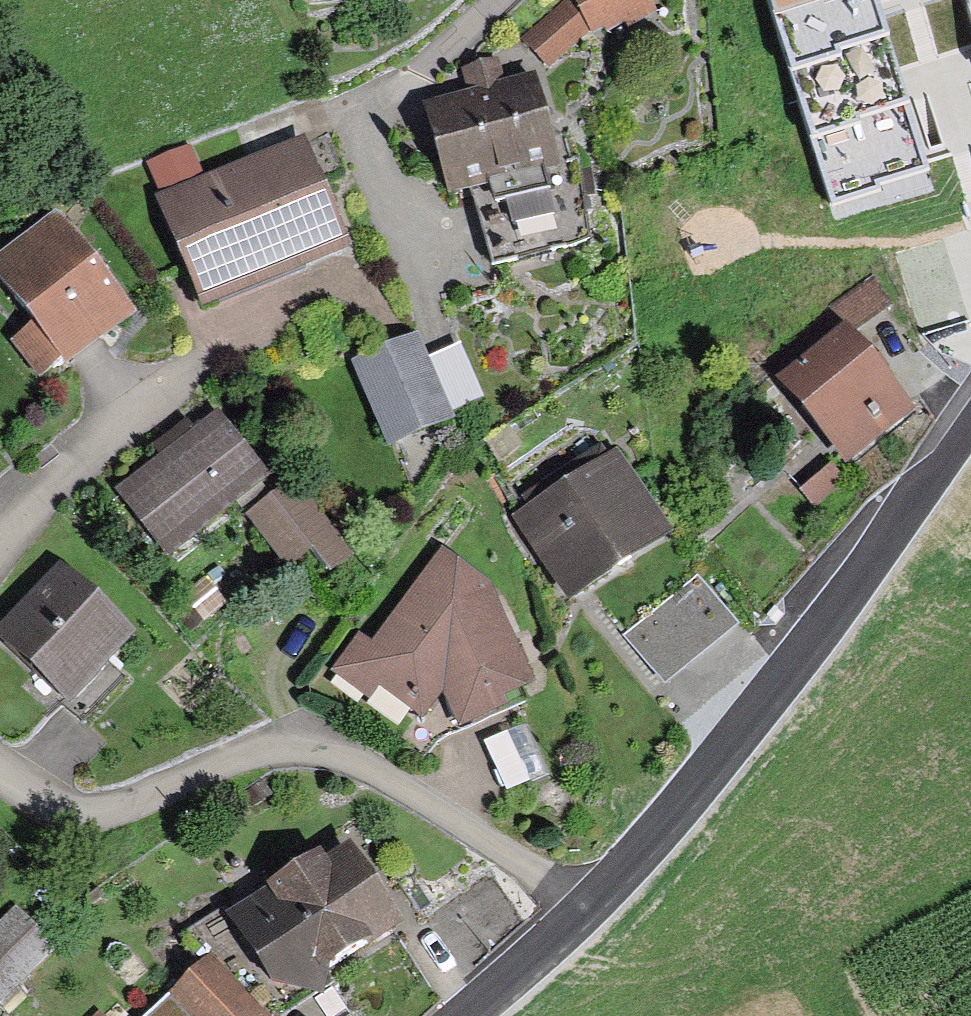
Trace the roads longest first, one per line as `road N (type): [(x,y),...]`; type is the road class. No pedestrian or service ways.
road 1 (residential): [(0,768),(29,795),(63,810),(101,813),(244,756),(323,753),(374,769),(586,906)]
road 2 (residential): [(970,424),(723,756),(586,906)]
road 3 (residential): [(210,360),(43,497),(0,551)]
road 4 (residential): [(586,906),(460,1015)]

